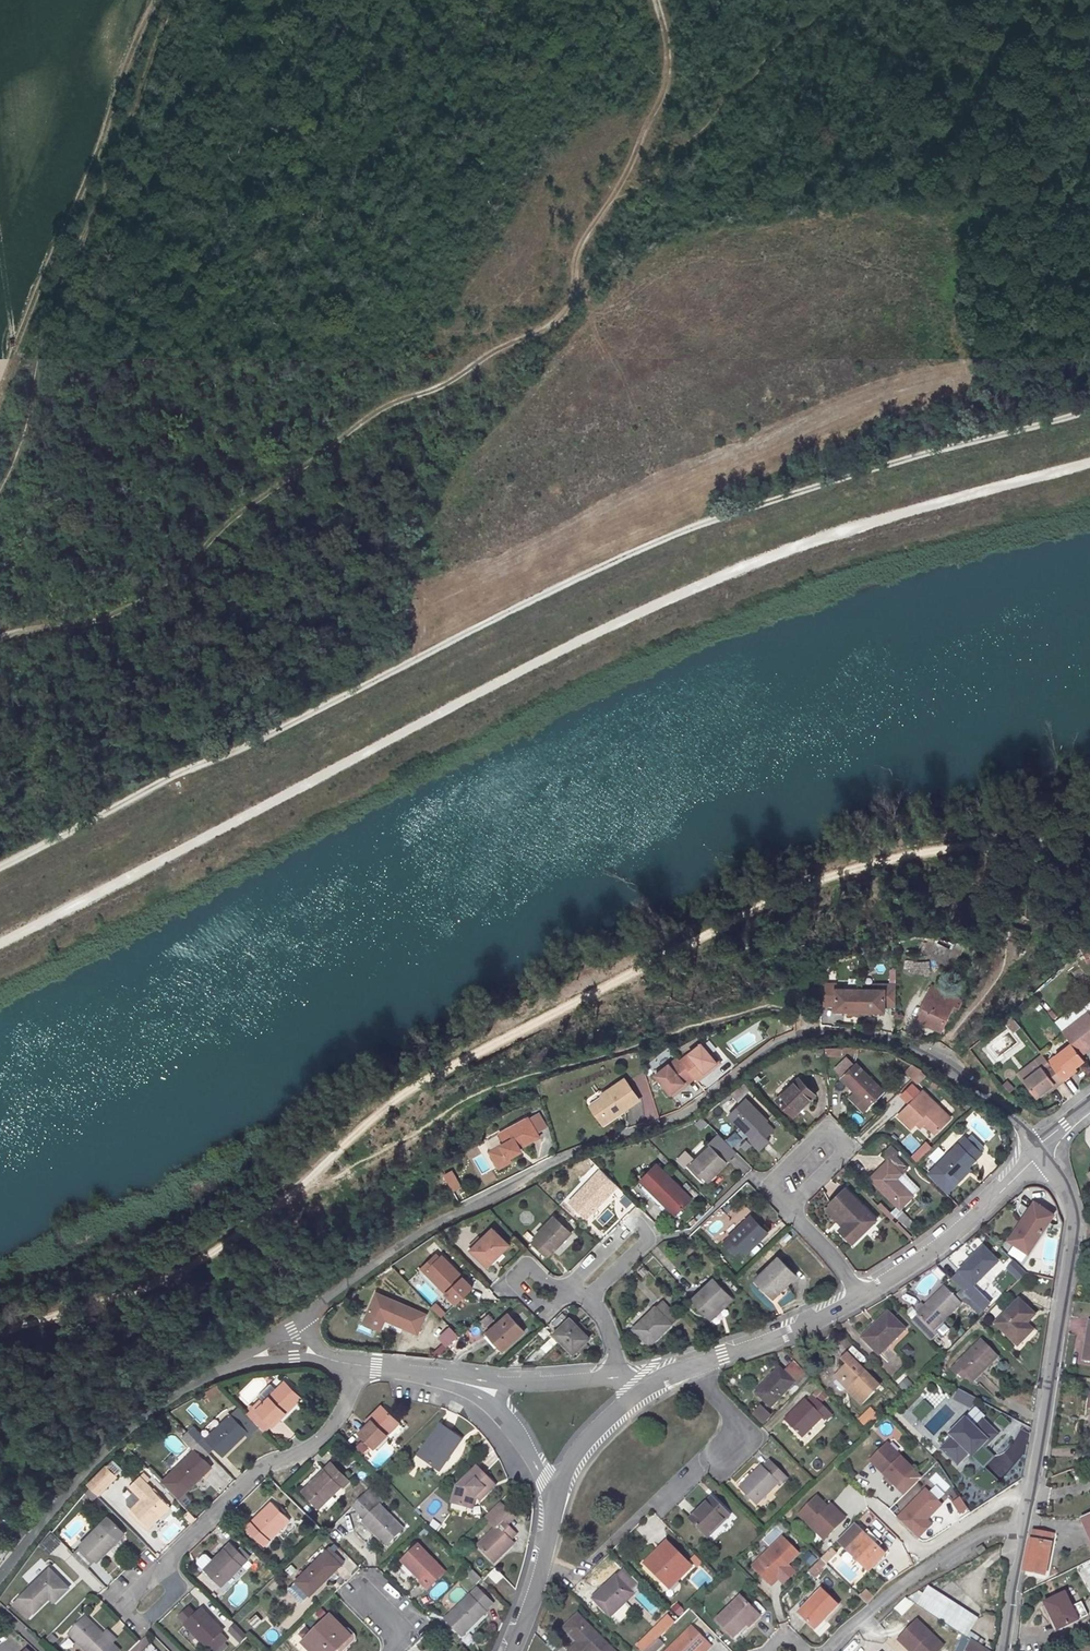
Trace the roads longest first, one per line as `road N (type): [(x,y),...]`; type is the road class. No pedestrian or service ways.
road 1 (track): [(0,943),(676,594),(800,544),(1089,461)]
road 2 (track): [(1089,409),(686,529),(0,865)]
road 3 (track): [(655,0),(667,40),(665,84),(633,163),(580,247),(563,312),(352,428),(215,533),(168,588),(123,610),(0,640)]
road 4 (residential): [(1036,1151),(990,1099),(913,1051),(868,1037),(811,1034),(766,1054),(700,1110),(588,1149),(428,1231),(299,1322)]
road 5 (track): [(0,491),(26,425),(59,284),(97,216),(178,0)]
road 6 (residential): [(1022,1534),(1071,1244),(1069,1206),(1036,1151)]
road 7 (residential): [(698,1363),(728,1425),(577,1575),(540,1565)]
road 8 (residential): [(222,1368),(129,1429),(0,1581)]
road 9 (residential): [(354,1365),(332,1424),(304,1452),(258,1470),(160,1567)]
road 10 (residential): [(1022,1534),(979,1535),(878,1601),(824,1650)]
road 11 (residential): [(861,1294),(957,1229),(1036,1151)]
road 12 (residential): [(565,1291),(629,1228),(645,1229),(645,1242),(585,1302)]
road 13 (residential): [(698,1363),(787,1334),(861,1294)]
road 14 (residential): [(557,1492),(597,1428),(668,1373)]
road 15 (residential): [(470,1381),(618,1378)]
road 16 (residential): [(470,1381),(520,1428),(557,1492)]
road 17 (residential): [(565,1291),(541,1314),(512,1277),(531,1271),(556,1287)]
road 18 (residential): [(786,1210),(774,1183),(818,1138),(838,1140),(839,1157)]
road 19 (residential): [(160,1567),(127,1601),(130,1613),(150,1620),(175,1583)]

